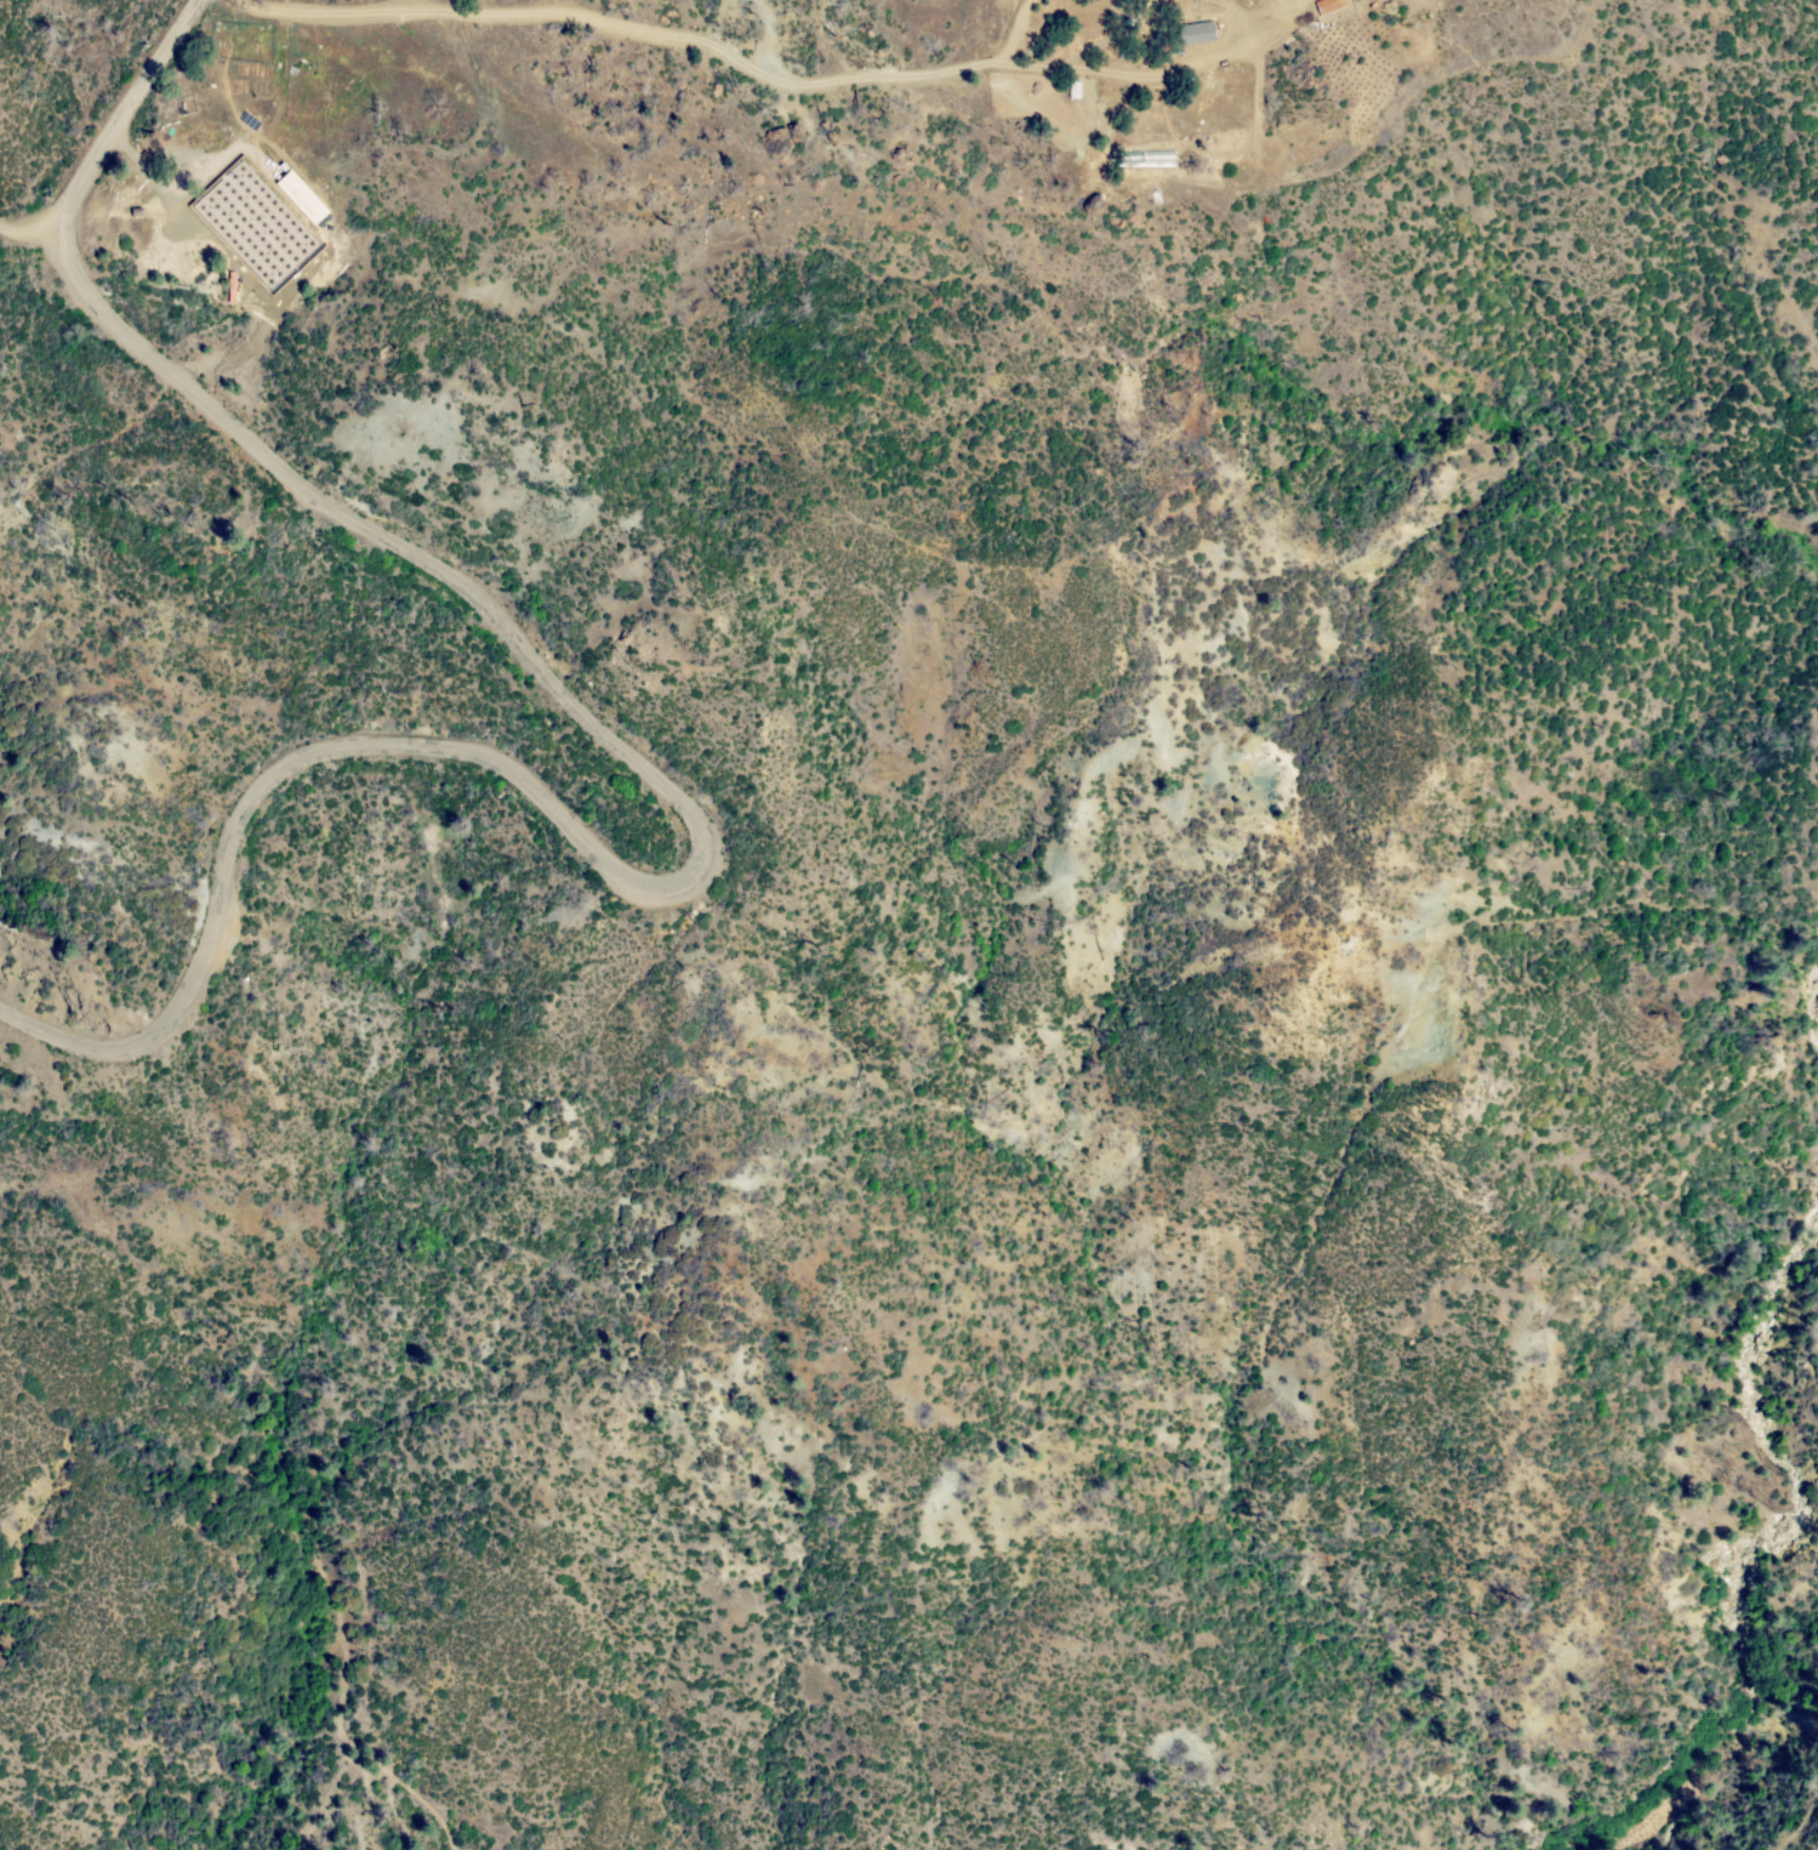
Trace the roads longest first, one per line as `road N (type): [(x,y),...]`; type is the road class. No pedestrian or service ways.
road 1 (tertiary): [(0,1006),(85,1044),(113,1048),(160,1029),(204,960),(227,865),(253,804),(302,762),(335,750),(406,747),(478,758),(536,792),(605,861),(654,884),(677,882),(703,854),(694,815),(585,717),(491,611),(306,489),(126,331),(82,278),(69,224),(76,199),(200,0)]

